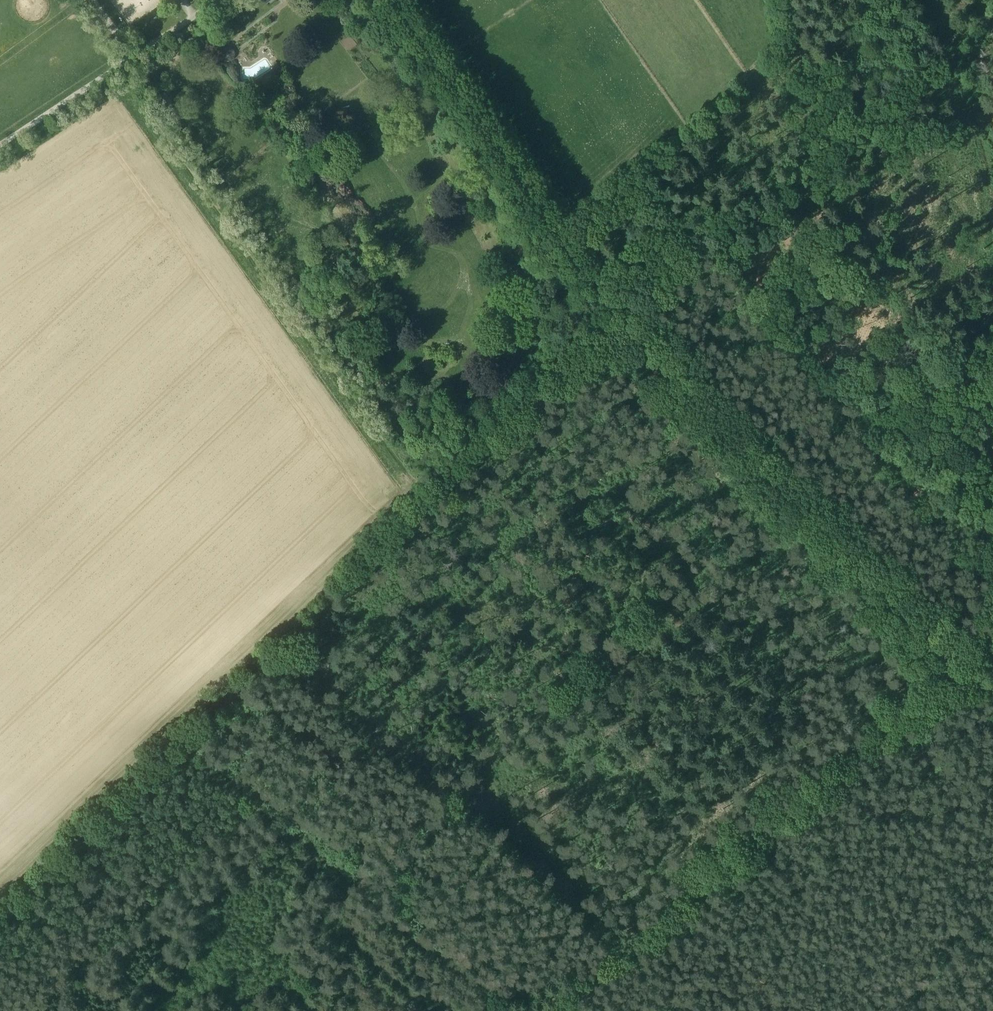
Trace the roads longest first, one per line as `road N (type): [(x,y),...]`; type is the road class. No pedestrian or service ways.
road 1 (track): [(194,738),(613,308)]
road 2 (track): [(358,877),(792,487)]
road 3 (track): [(964,663),(542,1010)]
road 4 (track): [(115,68),(429,498)]
road 5 (track): [(613,308),(964,663)]
road 6 (track): [(992,10),(787,175),(688,230),(613,308)]
road 7 (track): [(194,738),(520,1010)]
road 8 (track): [(395,0),(613,308)]
road 9 (track): [(0,917),(194,738)]

